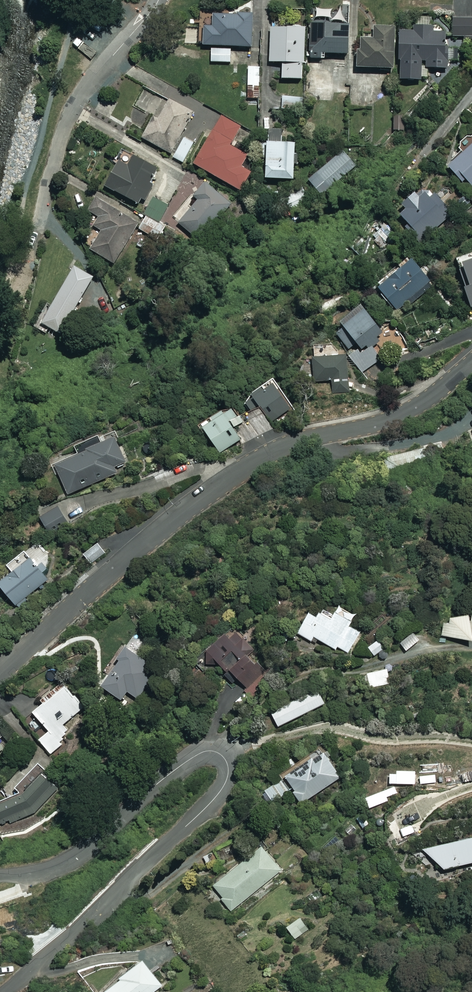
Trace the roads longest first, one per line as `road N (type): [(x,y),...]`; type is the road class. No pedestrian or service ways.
road 1 (residential): [(0,877),(76,859),(195,756),(213,751),(226,761),(224,786),(203,811),(7,991)]
road 2 (residential): [(471,362),(411,409),(300,440),(242,469),(145,541),(0,673)]
road 3 (residential): [(25,271),(71,112),(159,0)]

